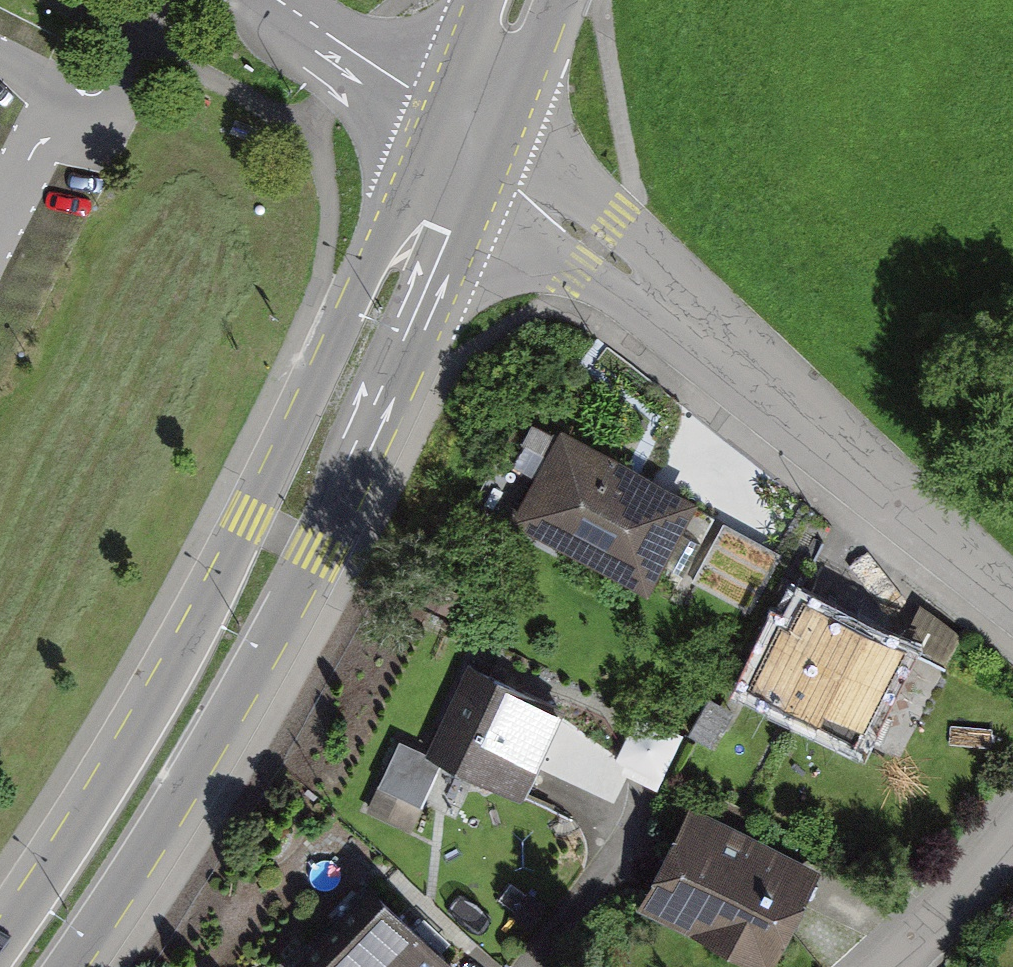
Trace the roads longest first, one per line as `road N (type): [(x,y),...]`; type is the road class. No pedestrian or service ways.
road 1 (secondary): [(443,116),(171,679),(0,944)]
road 2 (secondary): [(67,966),(316,552),(487,160)]
road 3 (residential): [(487,160),(1012,607)]
road 4 (residential): [(277,0),(443,116)]
road 5 (residential): [(880,966),(944,911),(1012,824)]
road 6 (secondary): [(487,160),(553,0)]
road 7 (secondary): [(485,0),(443,116)]

